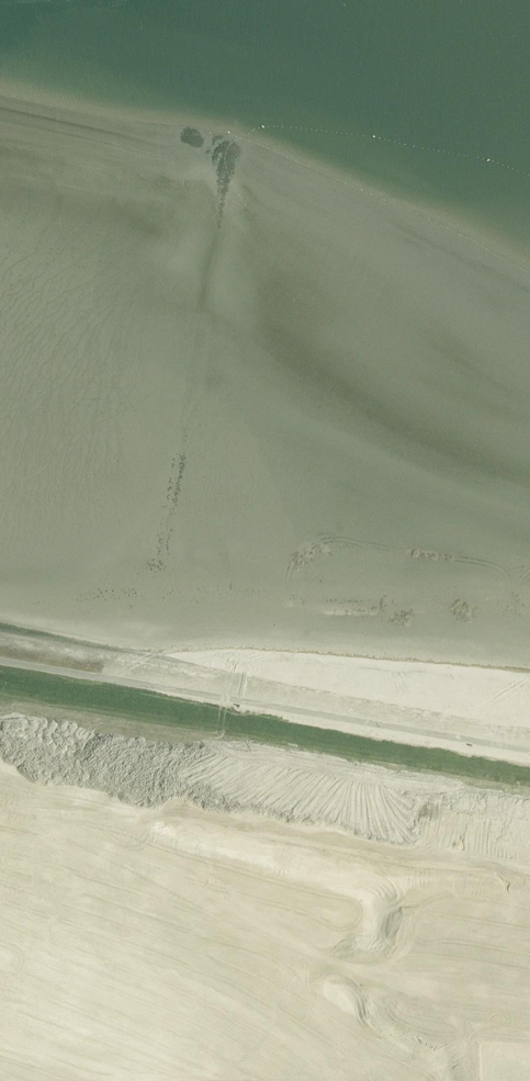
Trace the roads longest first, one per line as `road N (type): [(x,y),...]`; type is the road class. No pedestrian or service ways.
road 1 (residential): [(0,1057),(128,1080)]

